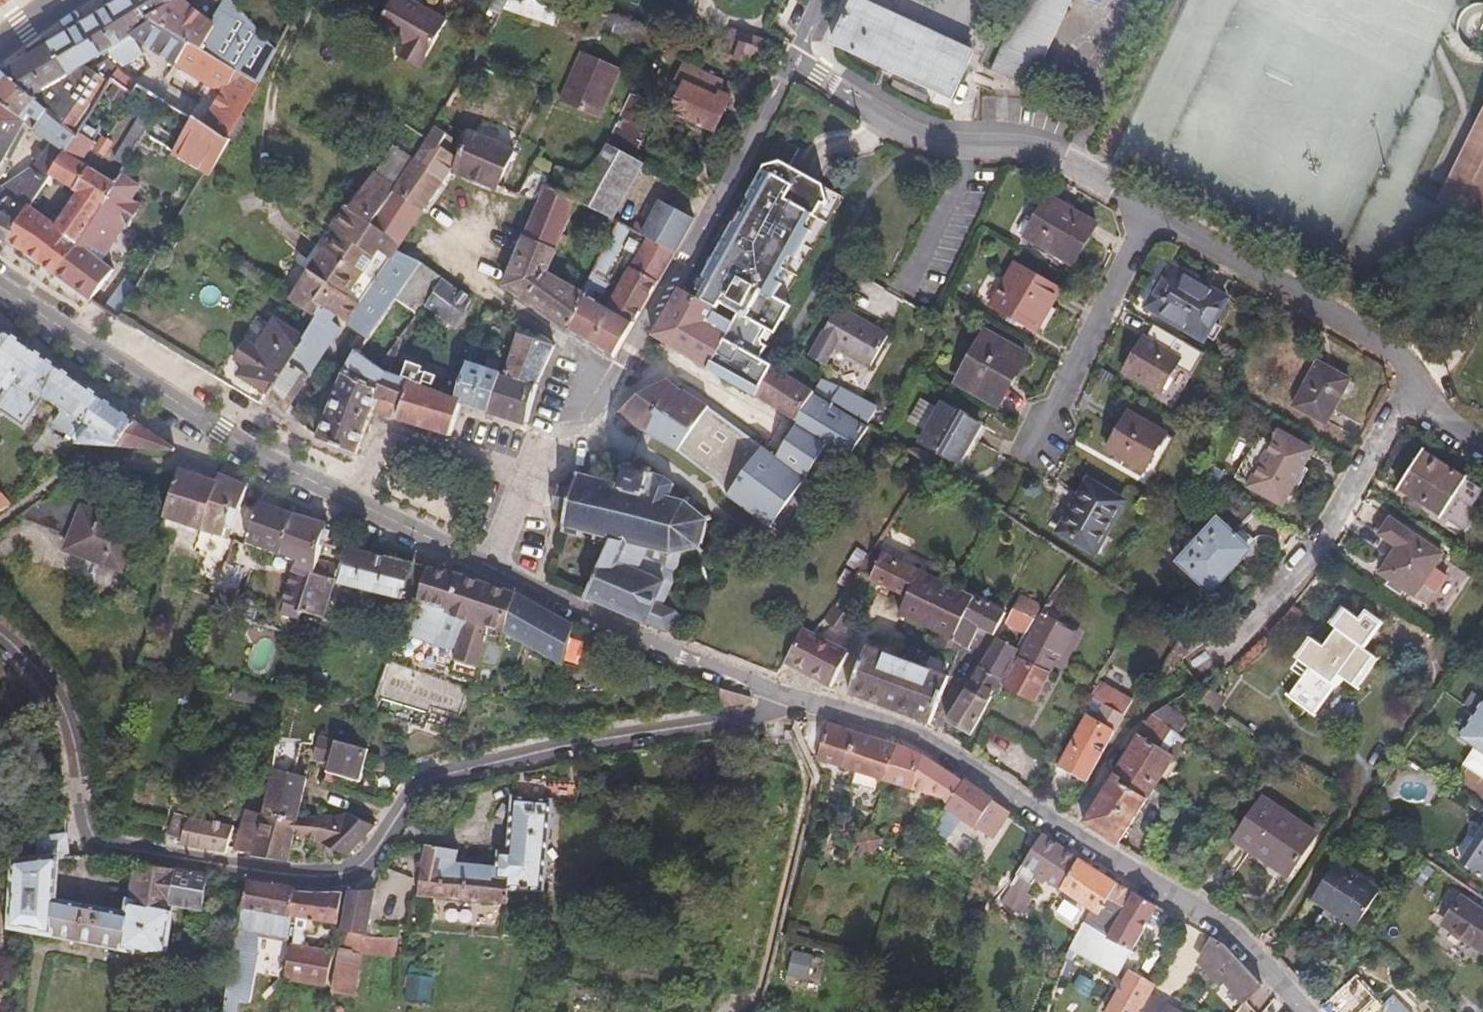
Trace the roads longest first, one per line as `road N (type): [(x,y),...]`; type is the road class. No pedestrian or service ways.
road 1 (residential): [(0,640),(45,686),(62,718),(89,832),(108,847),(315,879),(364,868),(430,779),(809,704)]
road 2 (residential): [(809,704),(934,745),(1198,910),(1252,952),(1306,1011)]
road 3 (residential): [(0,290),(214,430),(352,496)]
road 4 (residential): [(1147,212),(1043,154),(911,139),(790,61)]
road 5 (residential): [(1199,670),(1309,560),(1417,399)]
road 6 (residential): [(790,61),(713,220),(626,368)]
road 7 (residential): [(496,566),(583,613),(809,704)]
road 8 (residential): [(1417,399),(1408,372),(1386,354),(1147,212)]
road 9 (residential): [(1040,430),(1147,212)]
road 10 (residential): [(528,479),(388,437),(352,496)]
road 11 (residential): [(352,496),(496,566)]
road 12 (residential): [(528,479),(626,368)]

